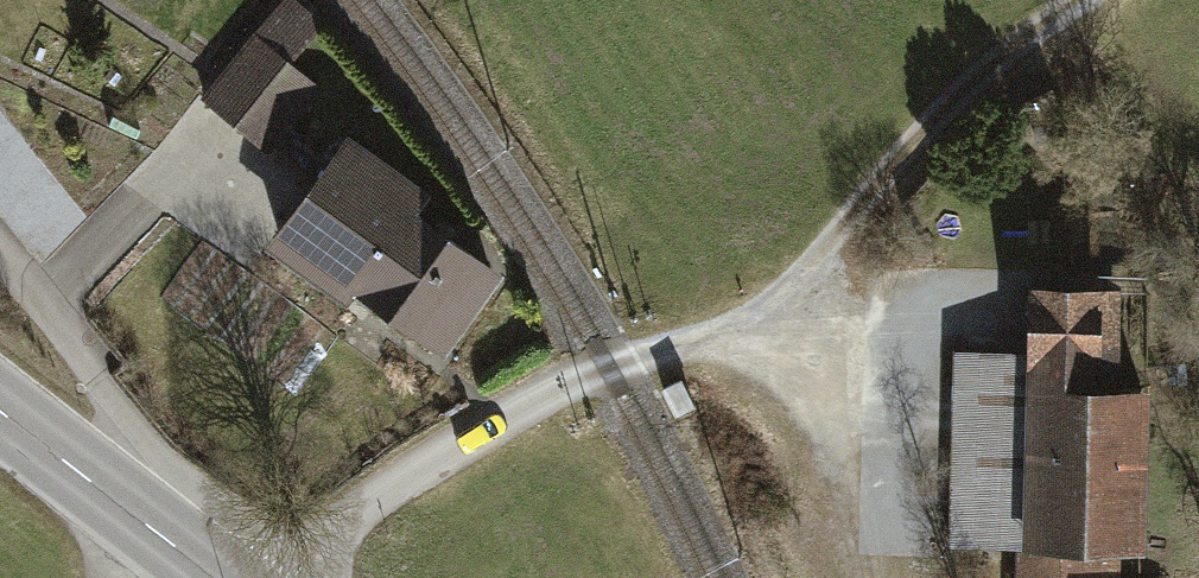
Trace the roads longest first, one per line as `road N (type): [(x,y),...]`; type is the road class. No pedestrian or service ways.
road 1 (track): [(1104,0),(1009,64),(940,130),(812,289),(764,328),(650,353),(552,389),(361,507),(290,577)]
road 2 (track): [(764,328),(869,577)]
road 3 (primary): [(212,577),(0,415)]

